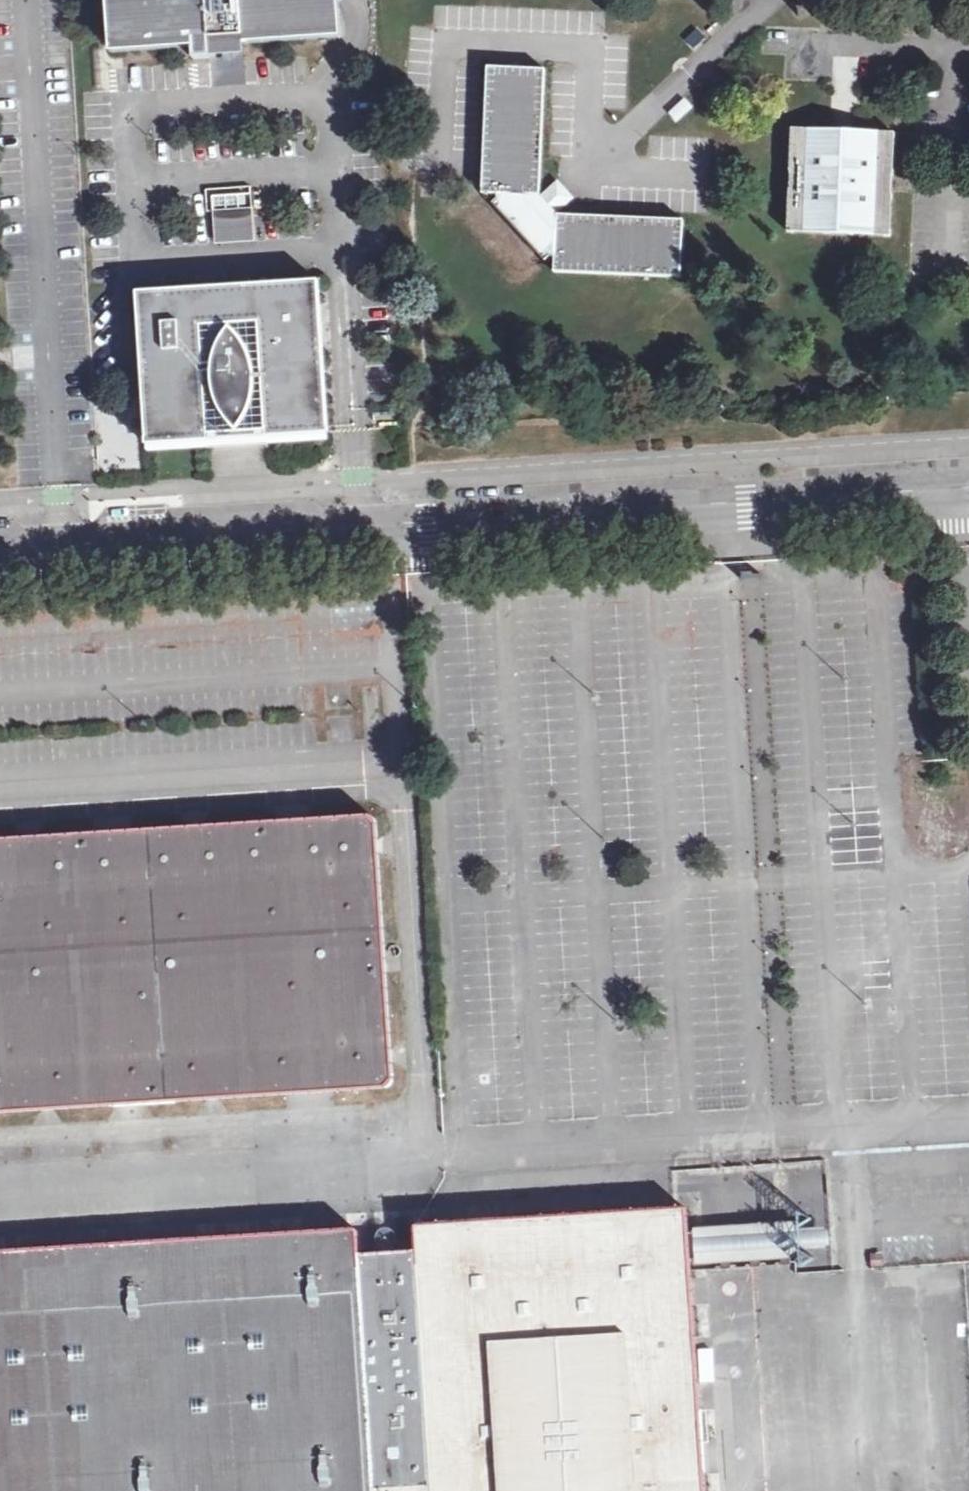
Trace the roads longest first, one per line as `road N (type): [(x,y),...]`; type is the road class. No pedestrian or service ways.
road 1 (unclassified): [(968,487),(0,545)]

